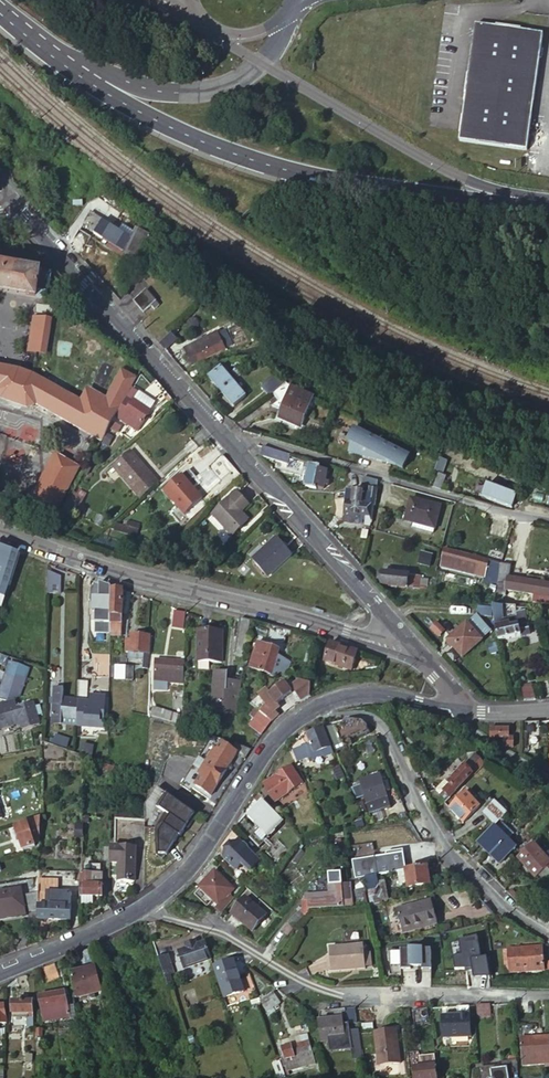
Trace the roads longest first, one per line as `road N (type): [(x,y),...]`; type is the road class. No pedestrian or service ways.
road 1 (primary): [(90,81),(172,128),(251,158),(353,181),(521,201)]
road 2 (residential): [(0,534),(124,577),(416,648)]
road 3 (residential): [(548,994),(339,993),(302,982),(204,929),(136,908)]
road 4 (residential): [(324,704),(333,718),(382,723),(437,839),(548,937)]
road 5 (unclassified): [(232,448),(7,199)]
road 6 (unclassified): [(232,448),(259,440),(548,520)]
road 7 (primary): [(261,62),(459,176),(521,201)]
road 8 (tertiary): [(136,908),(174,883),(251,772),(306,711),(324,704)]
road 9 (unclassified): [(416,648),(232,448)]
road 10 (primary): [(90,81),(192,94),(239,79),(261,62)]
road 11 (tertiary): [(0,977),(136,908)]
road 12 (residential): [(446,709),(470,740),(548,785)]
road 13 (tertiary): [(324,704),(363,692),(446,709)]

